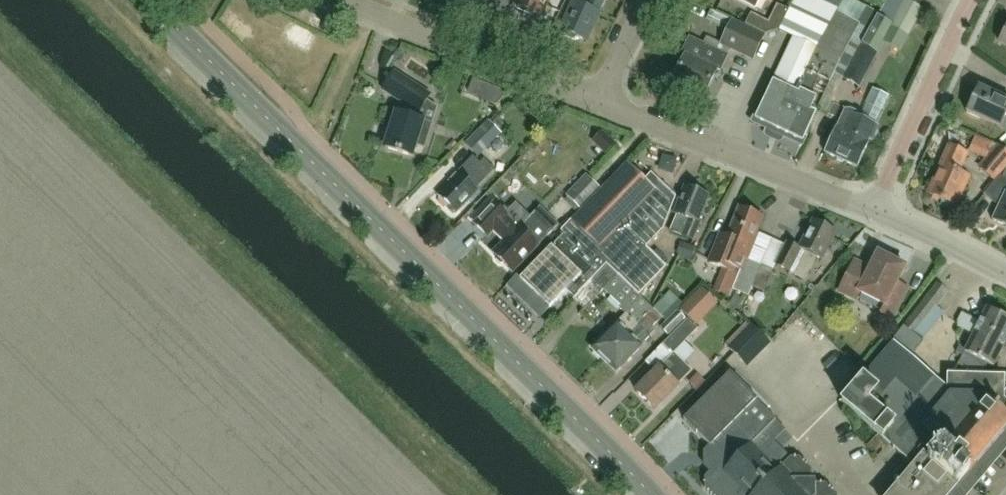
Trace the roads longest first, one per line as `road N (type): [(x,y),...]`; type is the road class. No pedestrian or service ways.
road 1 (tertiary): [(654,494),(143,0)]
road 2 (residential): [(874,213),(601,99)]
road 3 (residential): [(601,99),(340,0)]
road 4 (residential): [(874,213),(975,0)]
road 5 (residential): [(1005,276),(874,213)]

